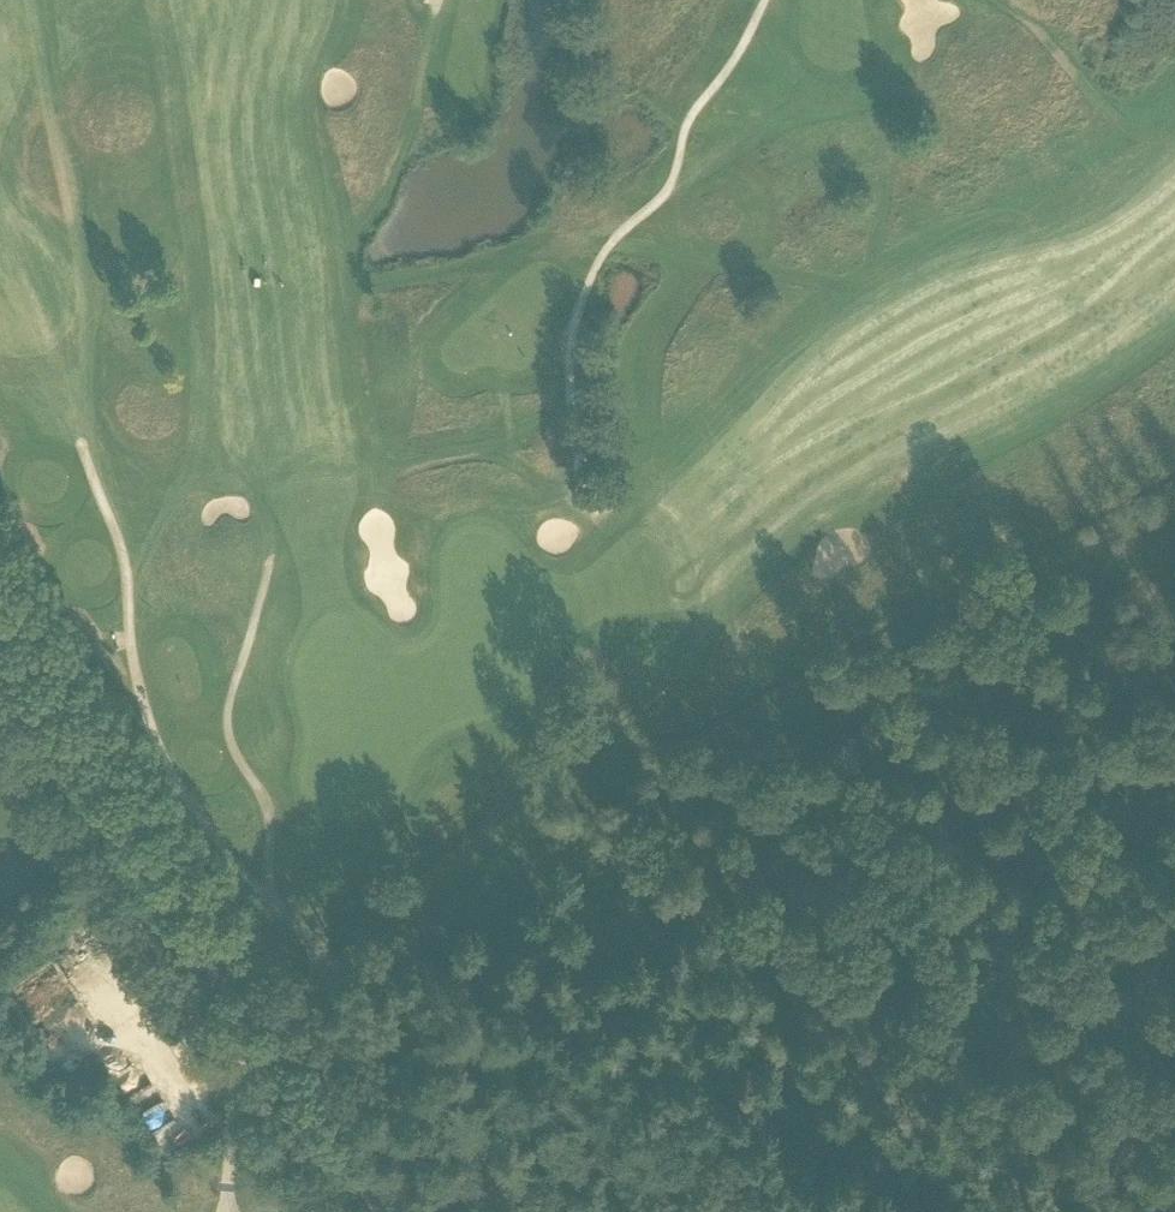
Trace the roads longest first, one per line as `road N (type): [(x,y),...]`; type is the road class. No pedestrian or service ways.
road 1 (unclassified): [(377,1211),(0,641)]

